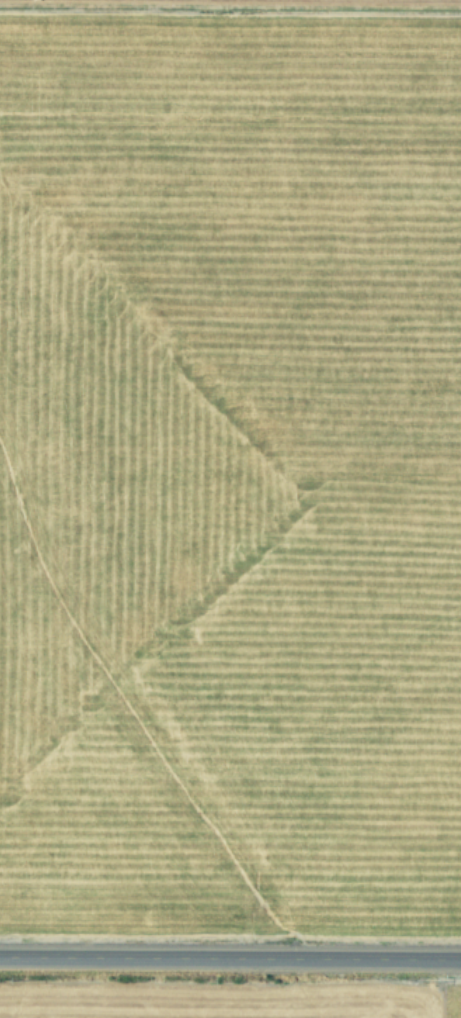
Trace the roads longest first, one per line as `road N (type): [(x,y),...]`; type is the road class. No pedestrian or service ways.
road 1 (tertiary): [(460,953),(0,953)]

